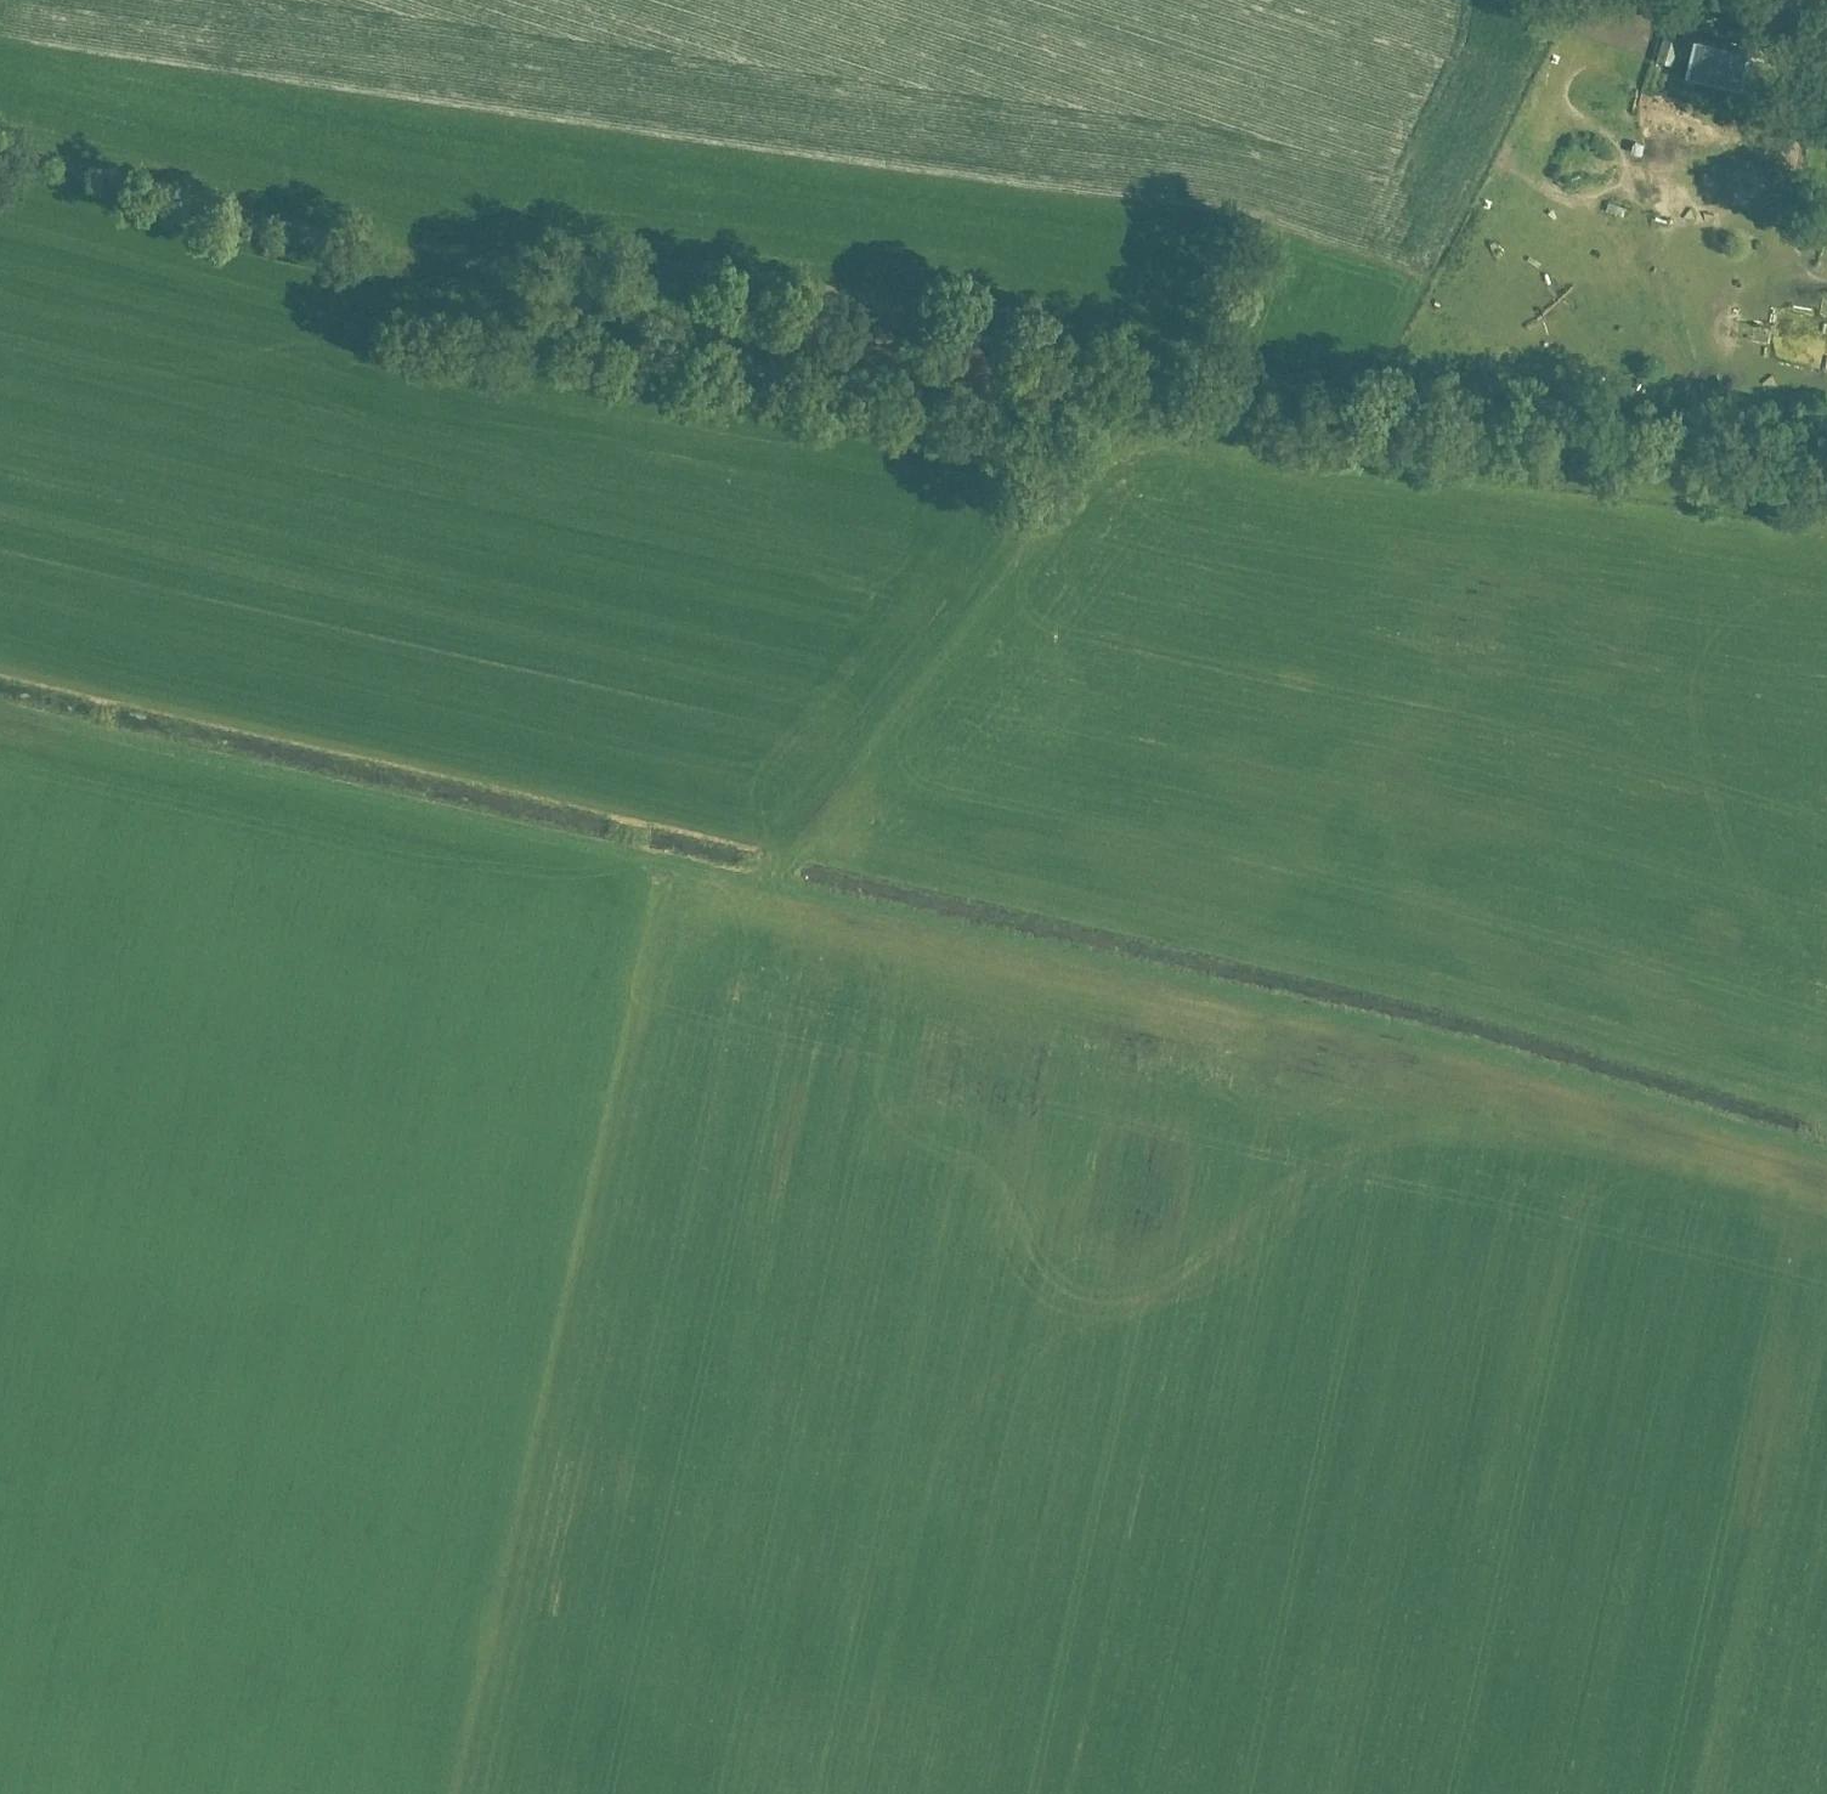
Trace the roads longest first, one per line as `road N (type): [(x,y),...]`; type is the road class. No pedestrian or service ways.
road 1 (track): [(1113,412),(1569,485),(1826,503)]

